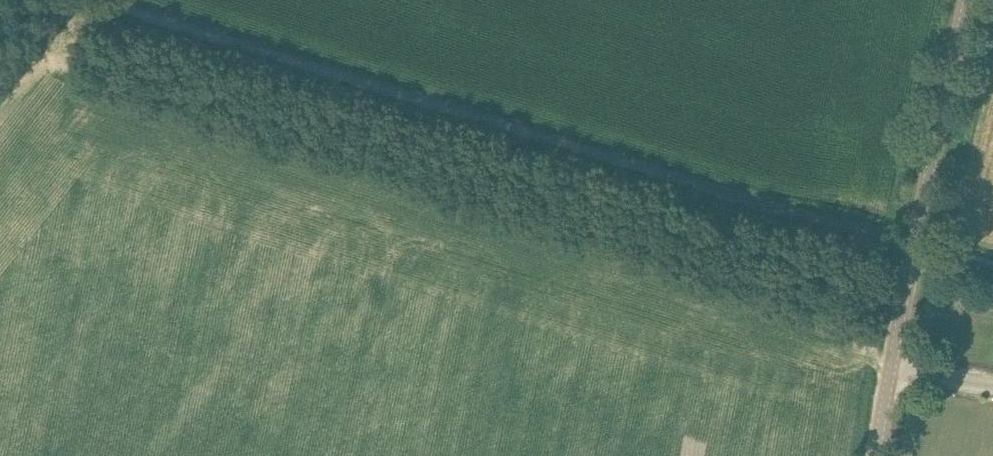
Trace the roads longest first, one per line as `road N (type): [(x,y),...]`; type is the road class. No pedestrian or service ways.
road 1 (unclassified): [(877,455),(969,0)]

